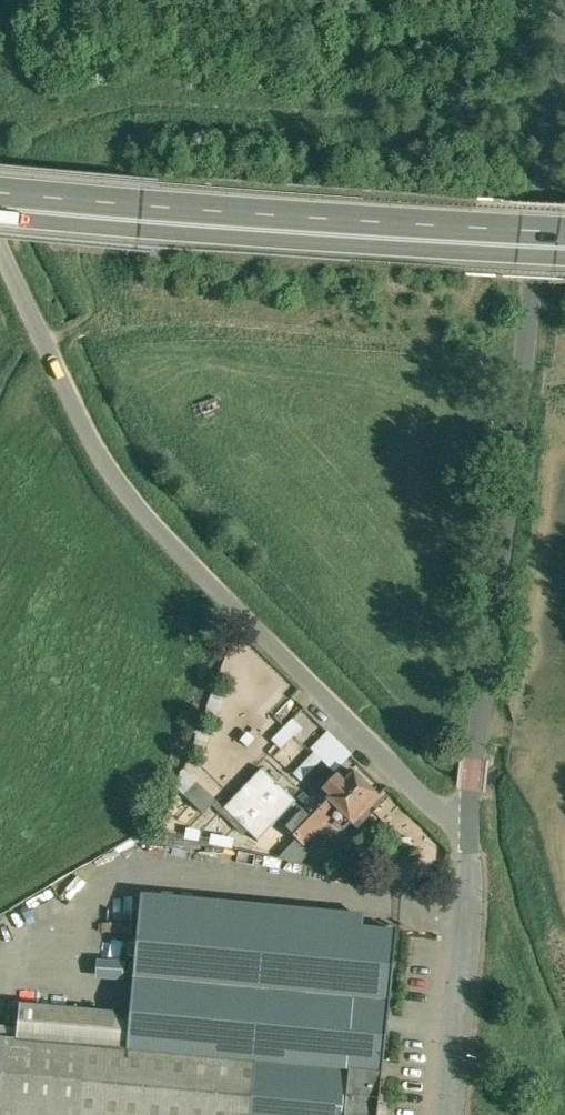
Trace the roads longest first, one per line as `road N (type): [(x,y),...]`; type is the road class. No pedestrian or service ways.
road 1 (unclassified): [(564,6),(468,838)]
road 2 (unclassified): [(468,838),(127,501),(98,456),(0,241)]
road 3 (trunk): [(0,197),(564,244)]
road 4 (unclassified): [(468,838),(442,1114)]

